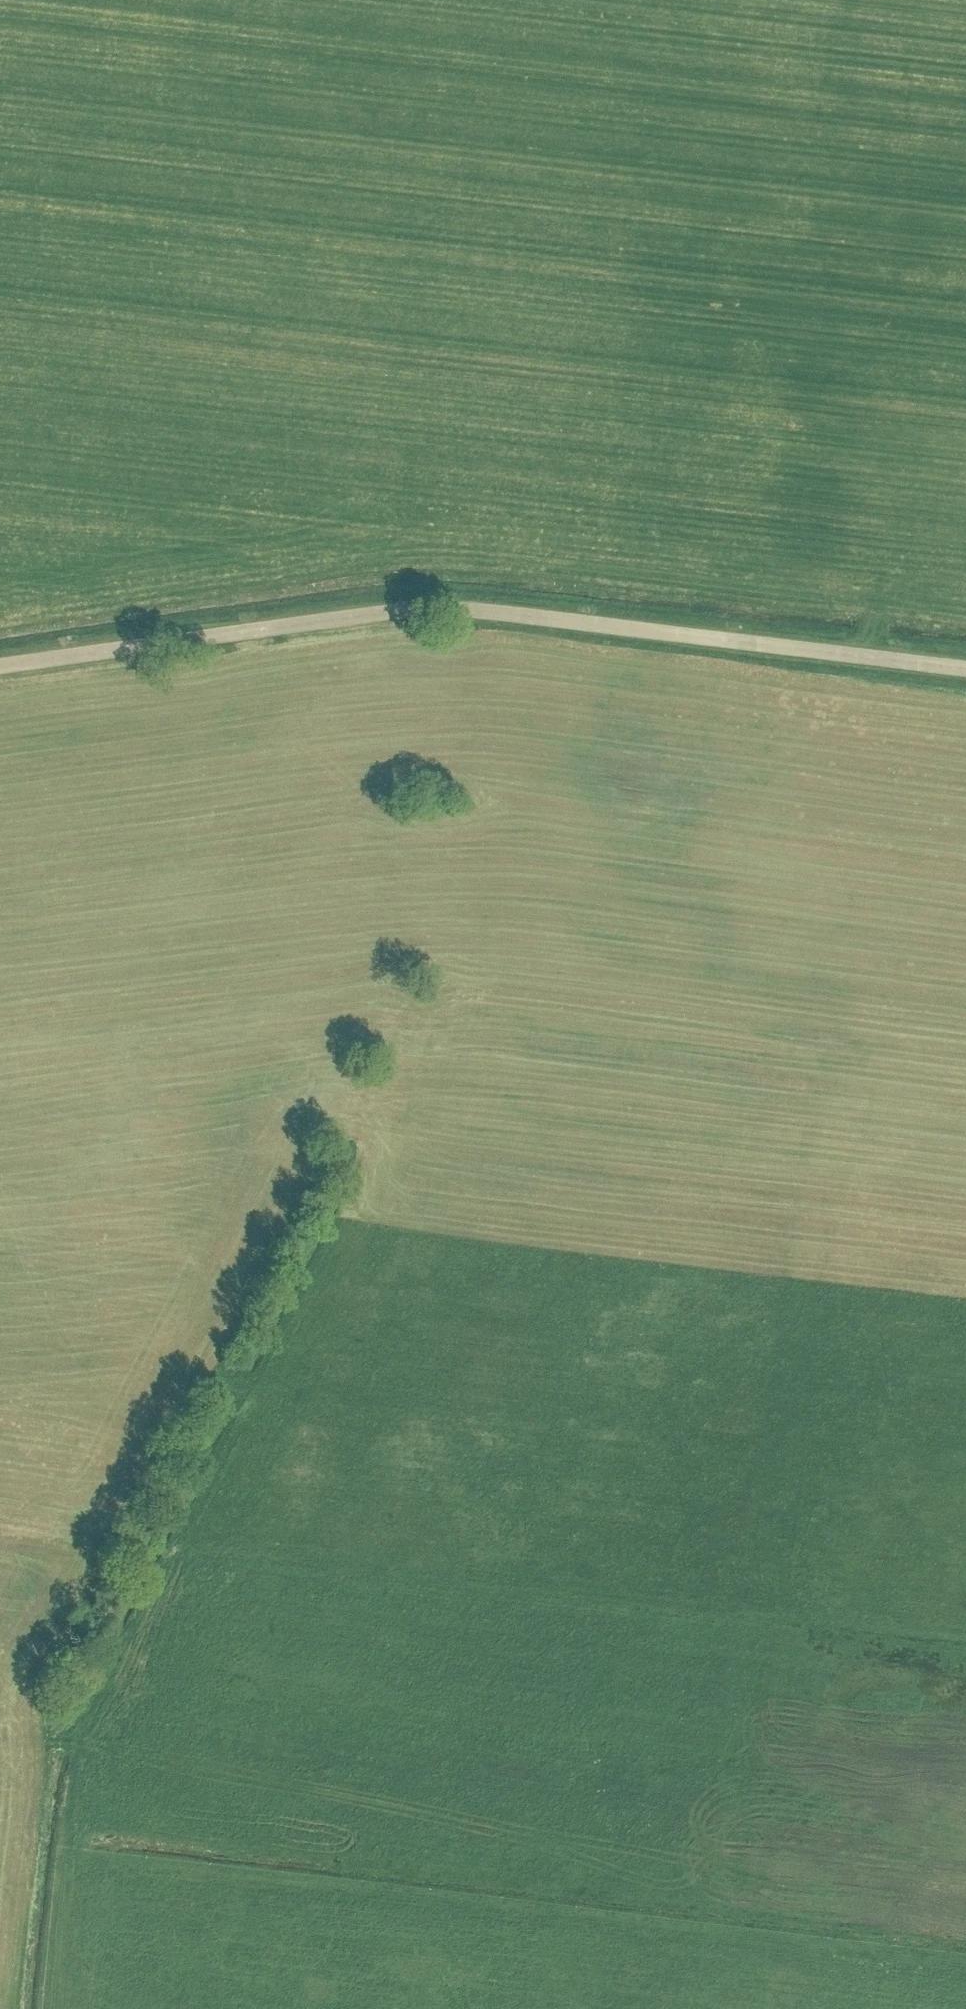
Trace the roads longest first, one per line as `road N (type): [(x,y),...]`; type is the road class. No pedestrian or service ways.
road 1 (unclassified): [(0,666),(436,610),(965,670)]

